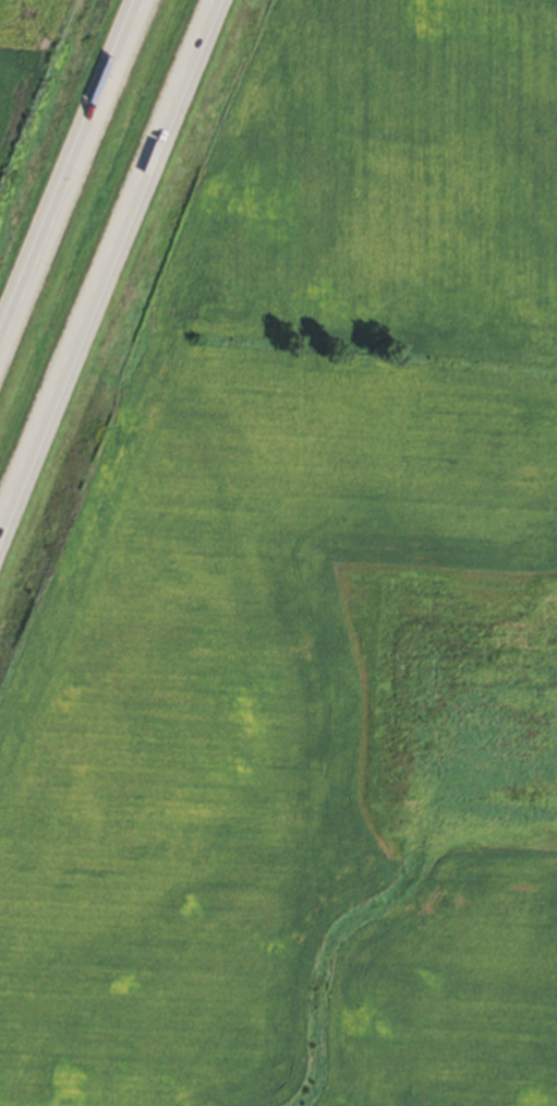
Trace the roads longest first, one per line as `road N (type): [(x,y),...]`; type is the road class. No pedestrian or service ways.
road 1 (trunk): [(0,526),(215,0)]
road 2 (trunk): [(132,0),(0,321)]

